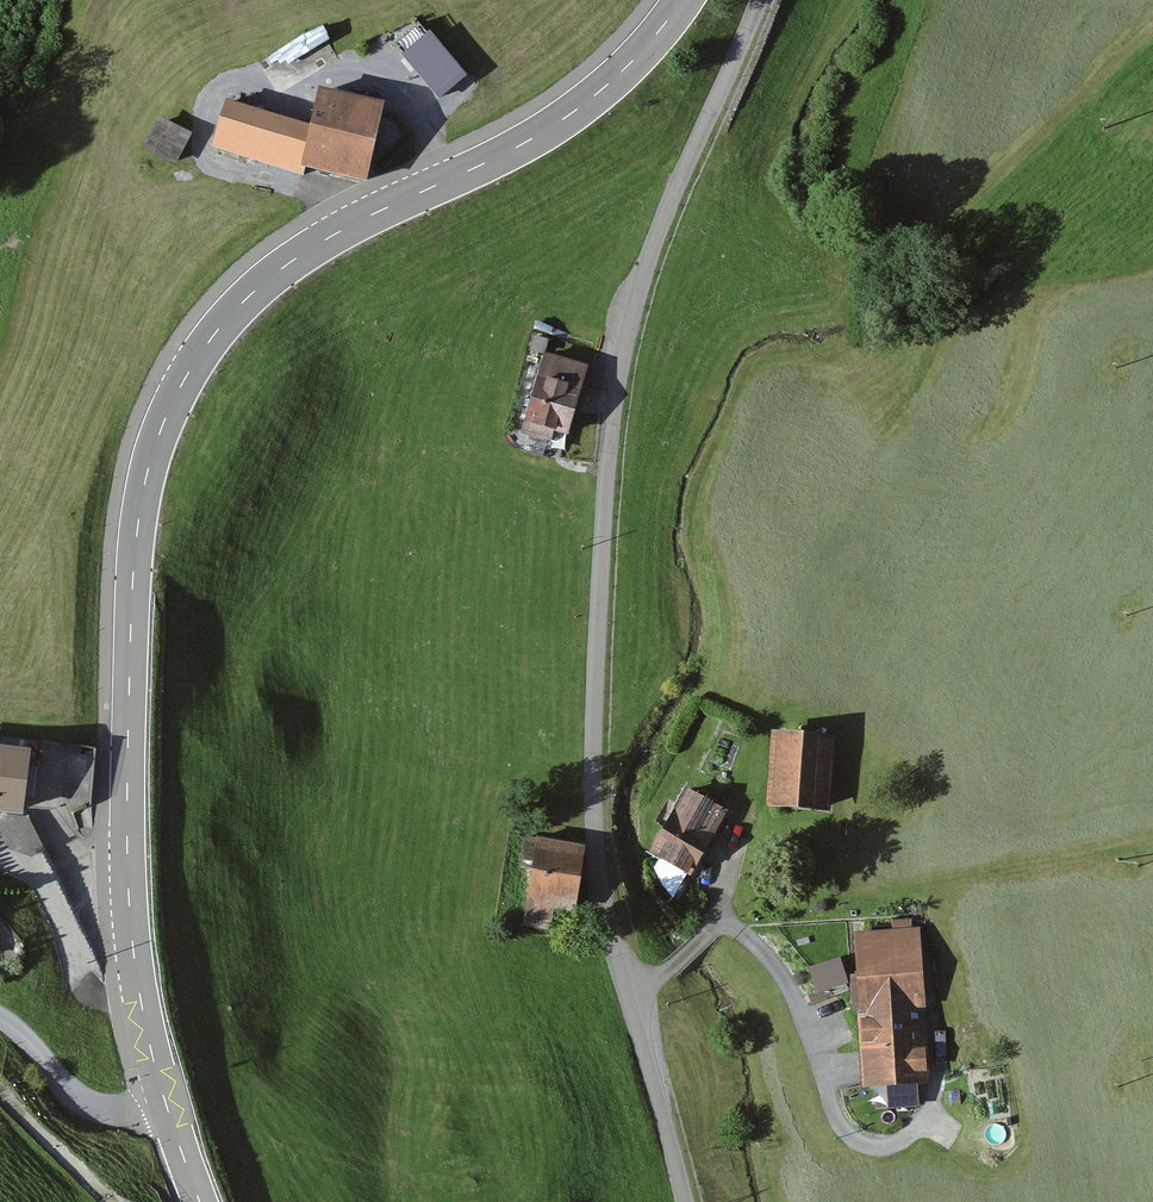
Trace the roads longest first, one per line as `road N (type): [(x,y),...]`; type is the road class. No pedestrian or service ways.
road 1 (tertiary): [(683,0),(631,64),(583,105),(514,151),(349,226),(245,299),(182,384),(144,488),(128,688),(135,970),(164,1100)]
road 2 (unclassified): [(762,0),(633,303),(617,379),(596,702),(599,854),(687,1201)]
road 3 (track): [(208,164),(0,252)]
road 4 (unclassified): [(0,1023),(88,1106),(112,1111),(164,1100)]

